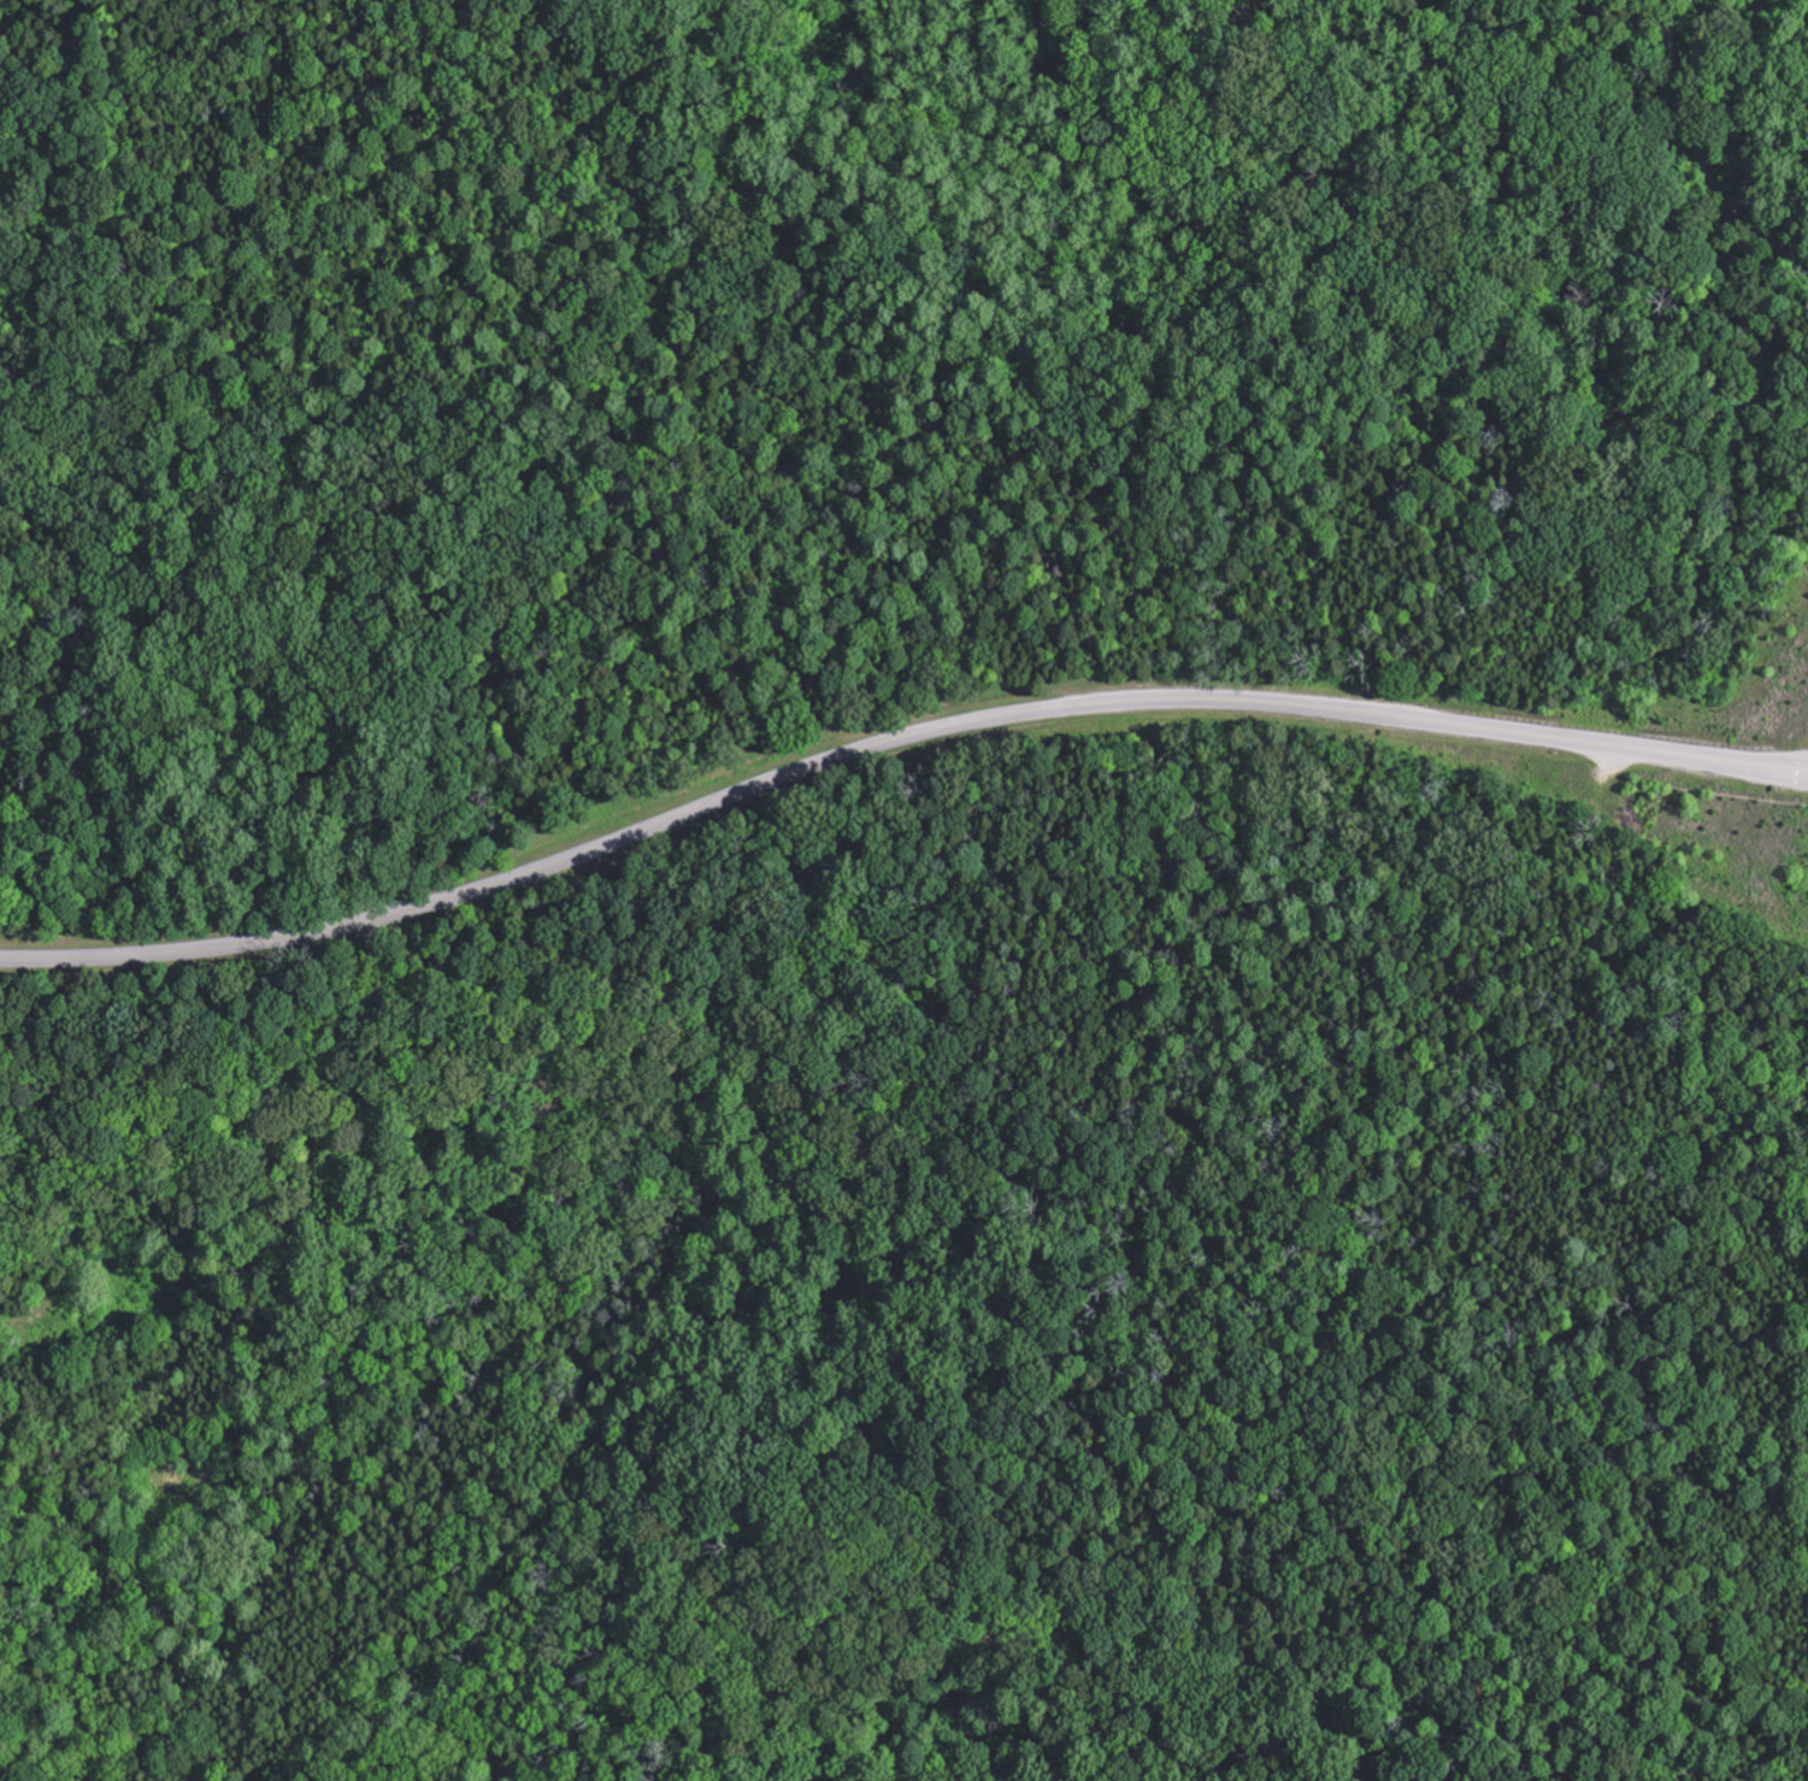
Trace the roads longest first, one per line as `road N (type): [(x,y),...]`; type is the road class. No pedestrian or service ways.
road 1 (secondary): [(0,963),(160,959),(391,920),(848,757),(990,723),(1086,709),(1232,707),(1807,761)]
road 2 (residential): [(0,1299),(73,1398),(232,1350)]

